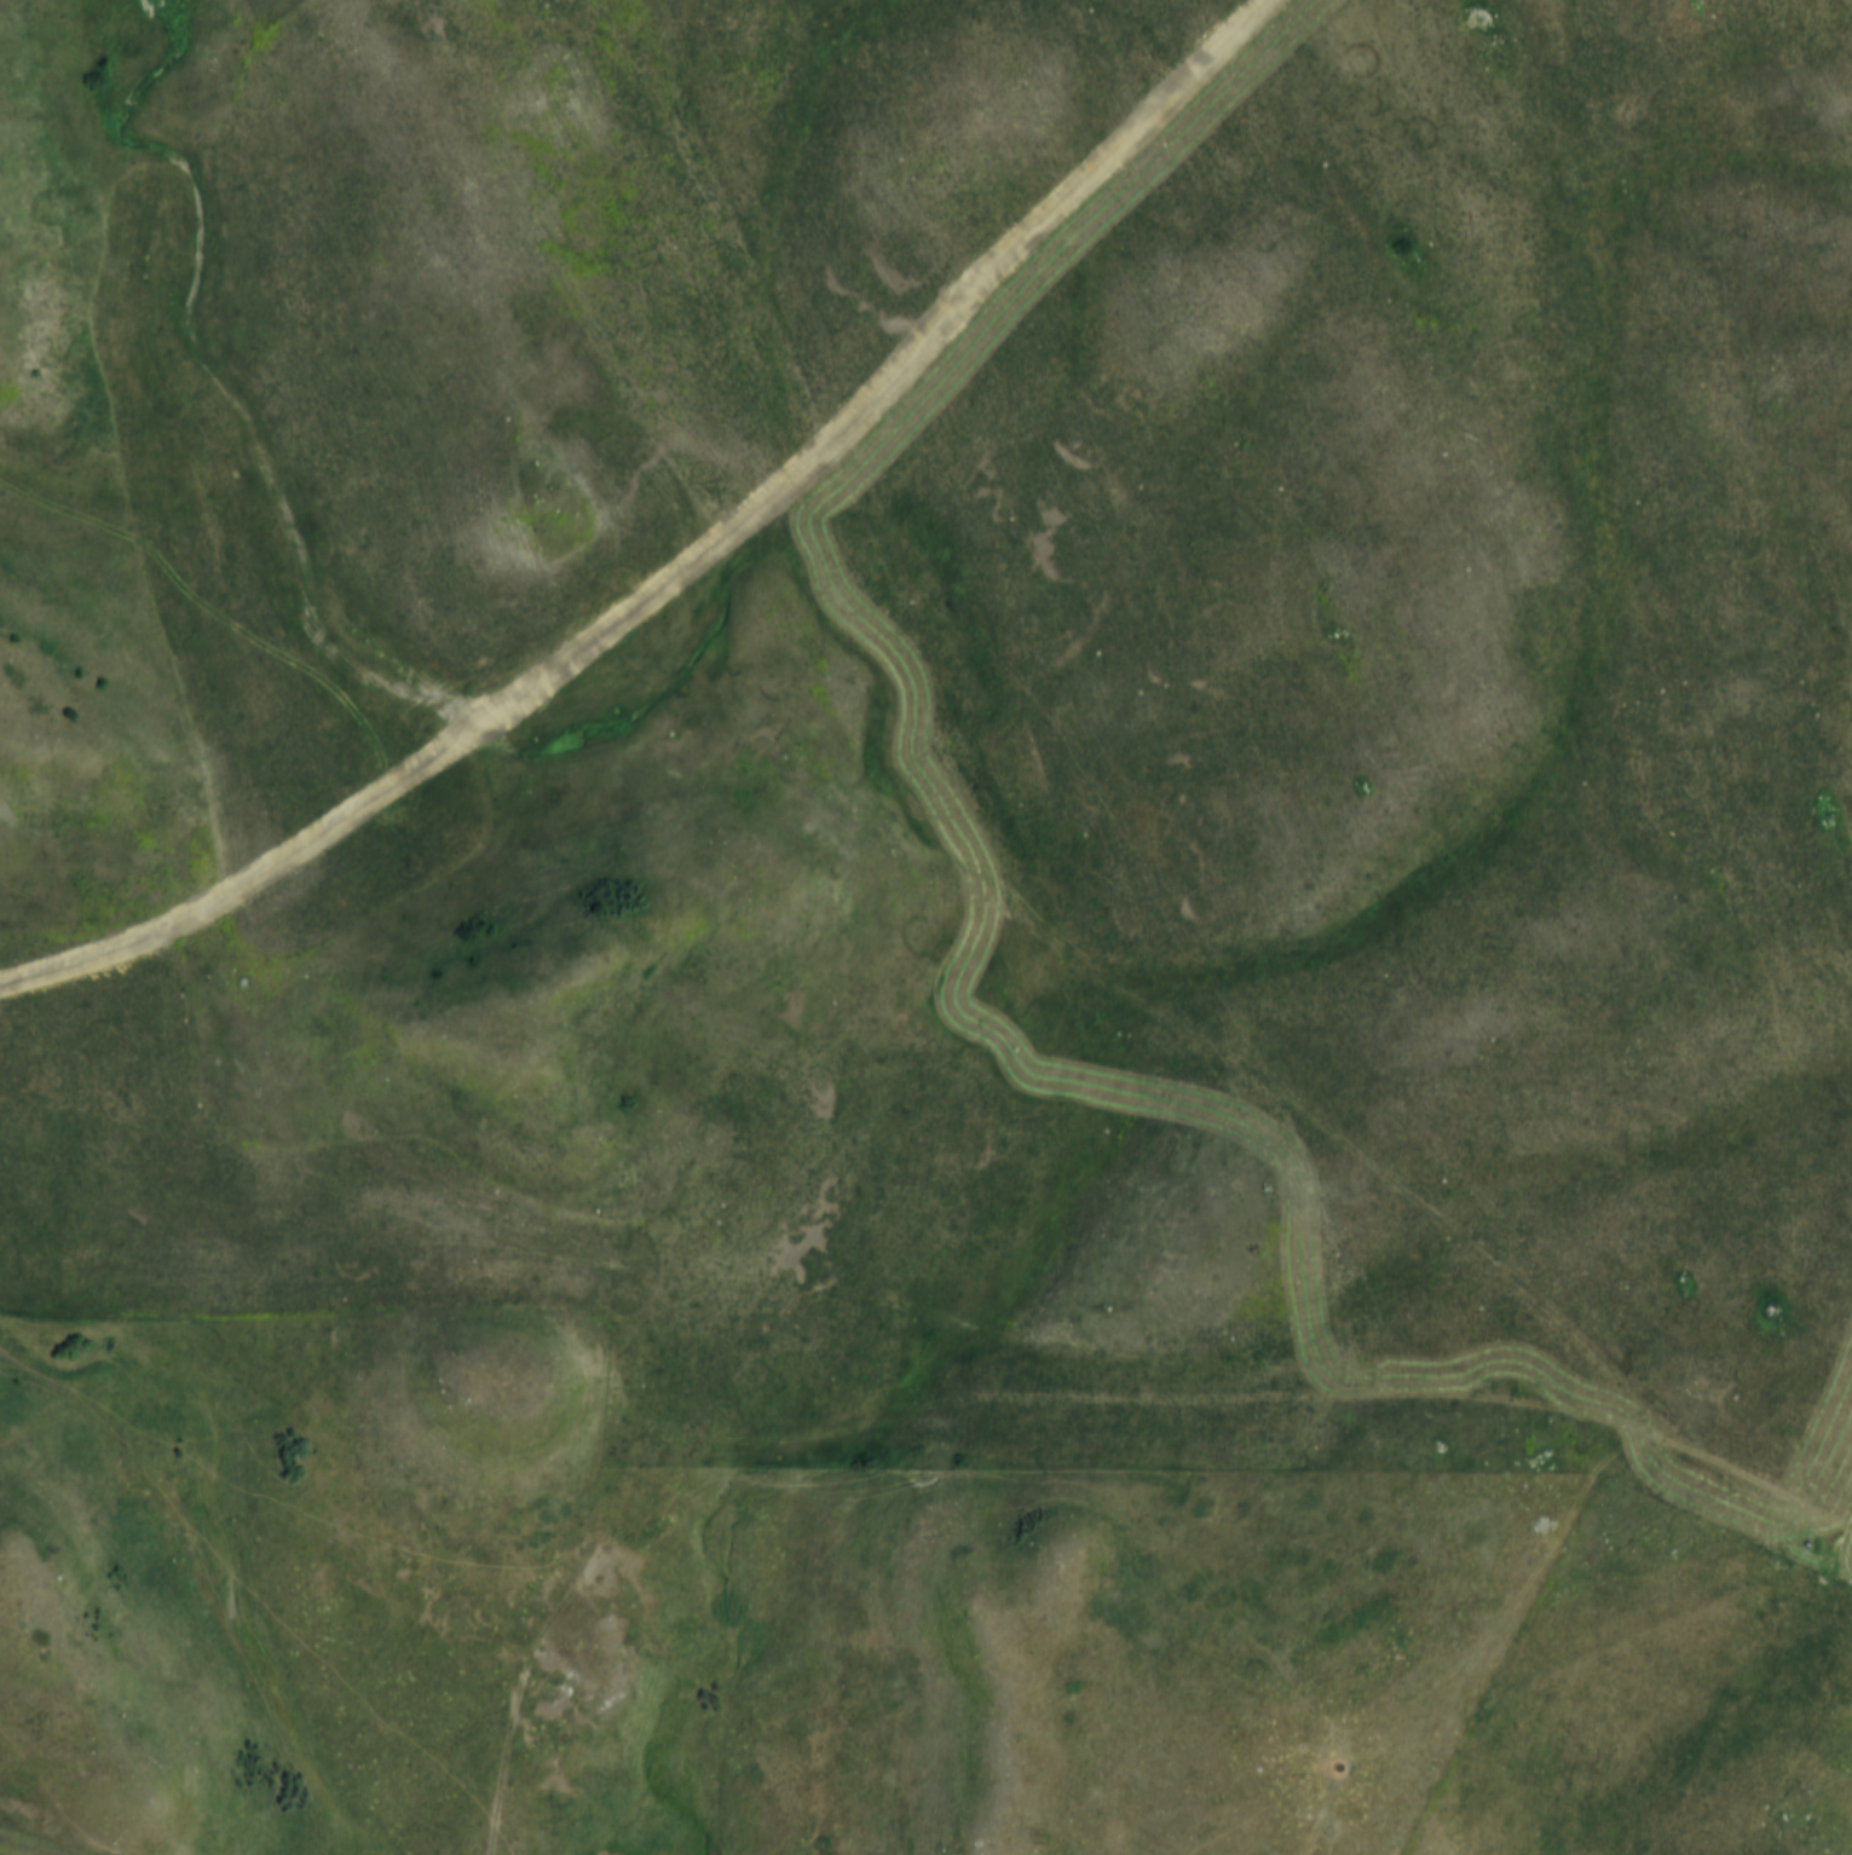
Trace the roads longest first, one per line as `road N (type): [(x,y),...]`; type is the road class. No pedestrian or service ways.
road 1 (track): [(1851,1520),(1662,1431),(1558,1399),(1398,1391),(1265,1458),(1021,1446),(911,1416),(841,1451),(636,1444),(594,1558),(544,1626),(510,1741),(493,1854)]

